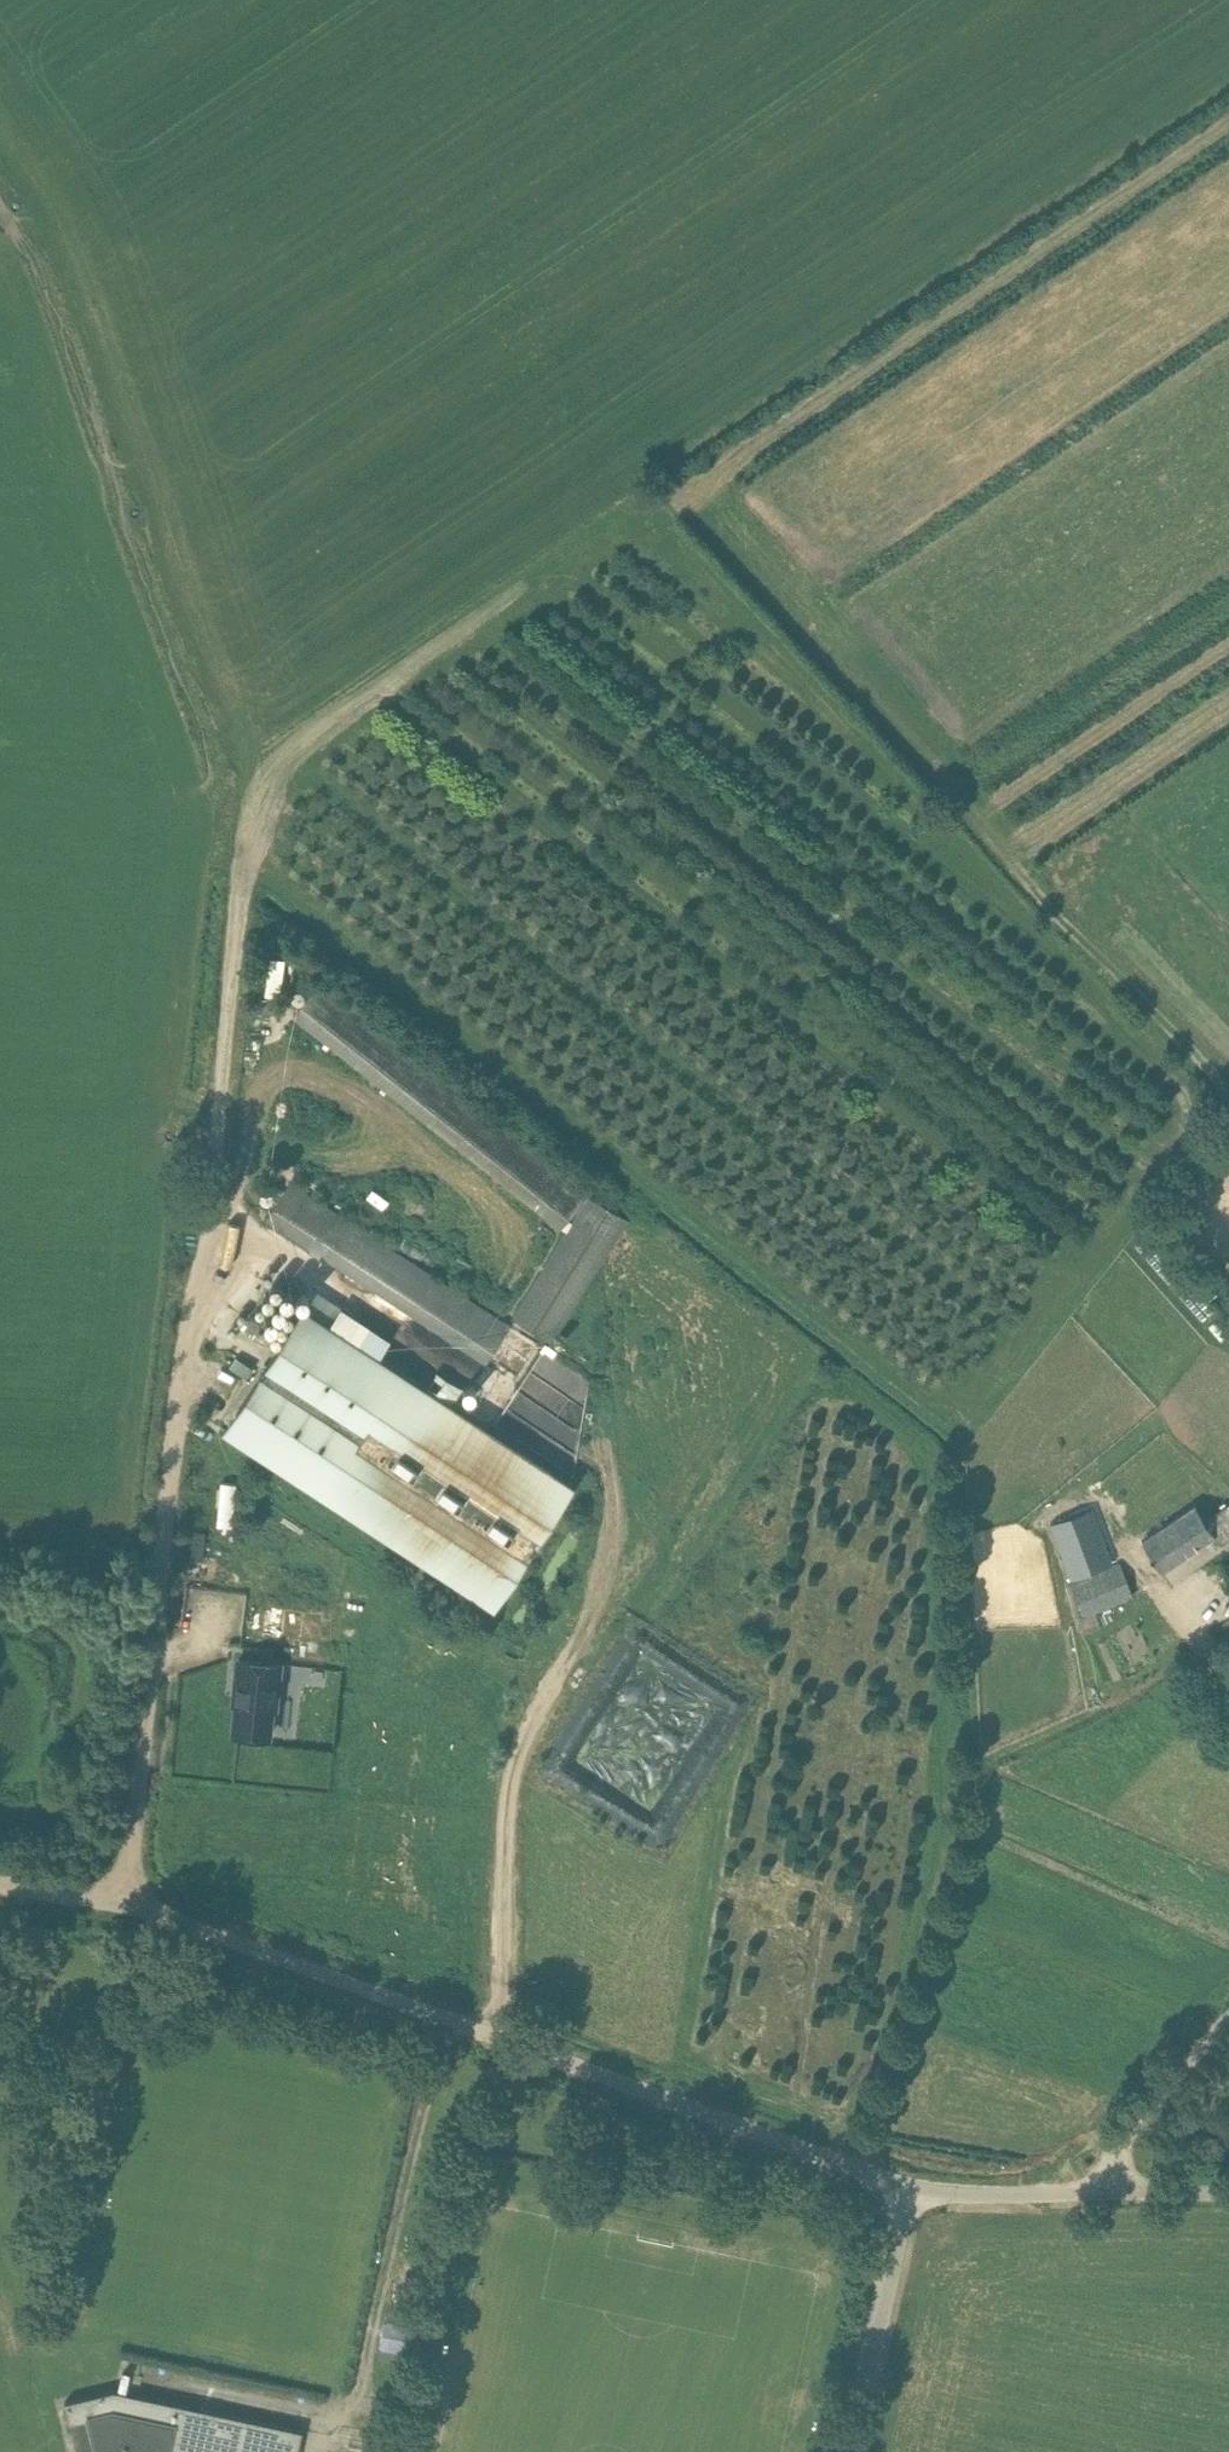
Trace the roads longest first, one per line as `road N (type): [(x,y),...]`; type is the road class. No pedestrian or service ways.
road 1 (unclassified): [(904,2198),(122,1908),(0,1892)]
road 2 (track): [(122,1908),(214,1131)]
road 3 (unclassified): [(846,2451),(904,2198)]
road 4 (unclassified): [(1114,2192),(1119,2147),(1134,2118),(1228,2019)]
road 5 (unclassified): [(904,2198),(1114,2192)]

